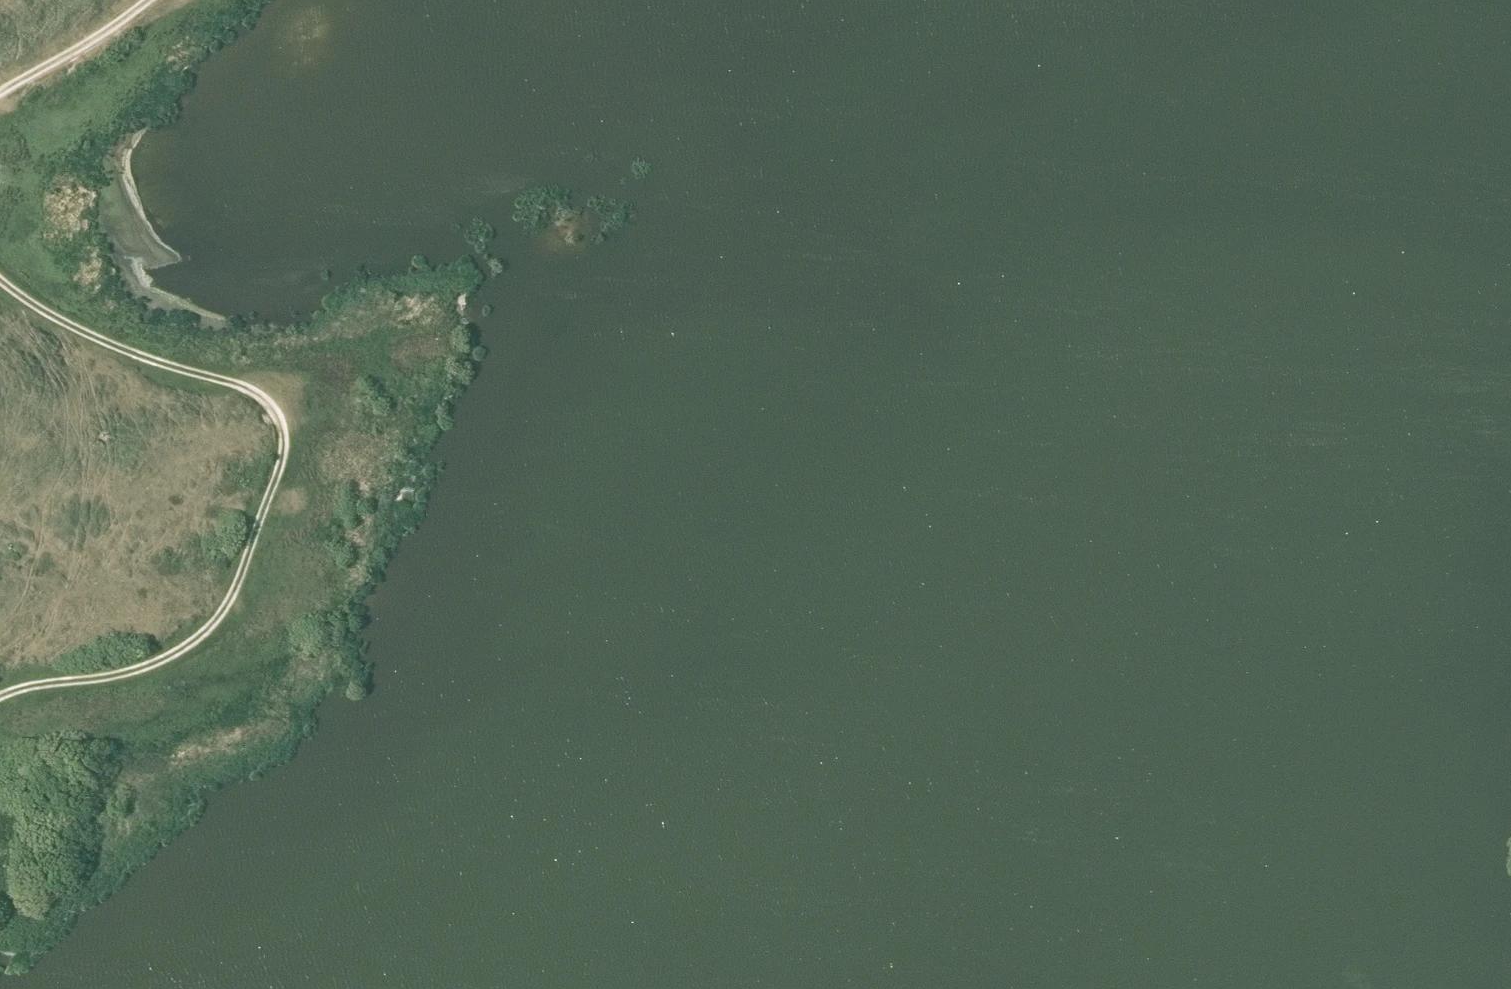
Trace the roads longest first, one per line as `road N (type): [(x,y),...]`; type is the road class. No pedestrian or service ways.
road 1 (track): [(0,704),(164,665),(211,629),(276,494),(285,445),(276,413),(254,391),(156,367),(53,322),(0,281)]
road 2 (track): [(0,92),(146,0)]

